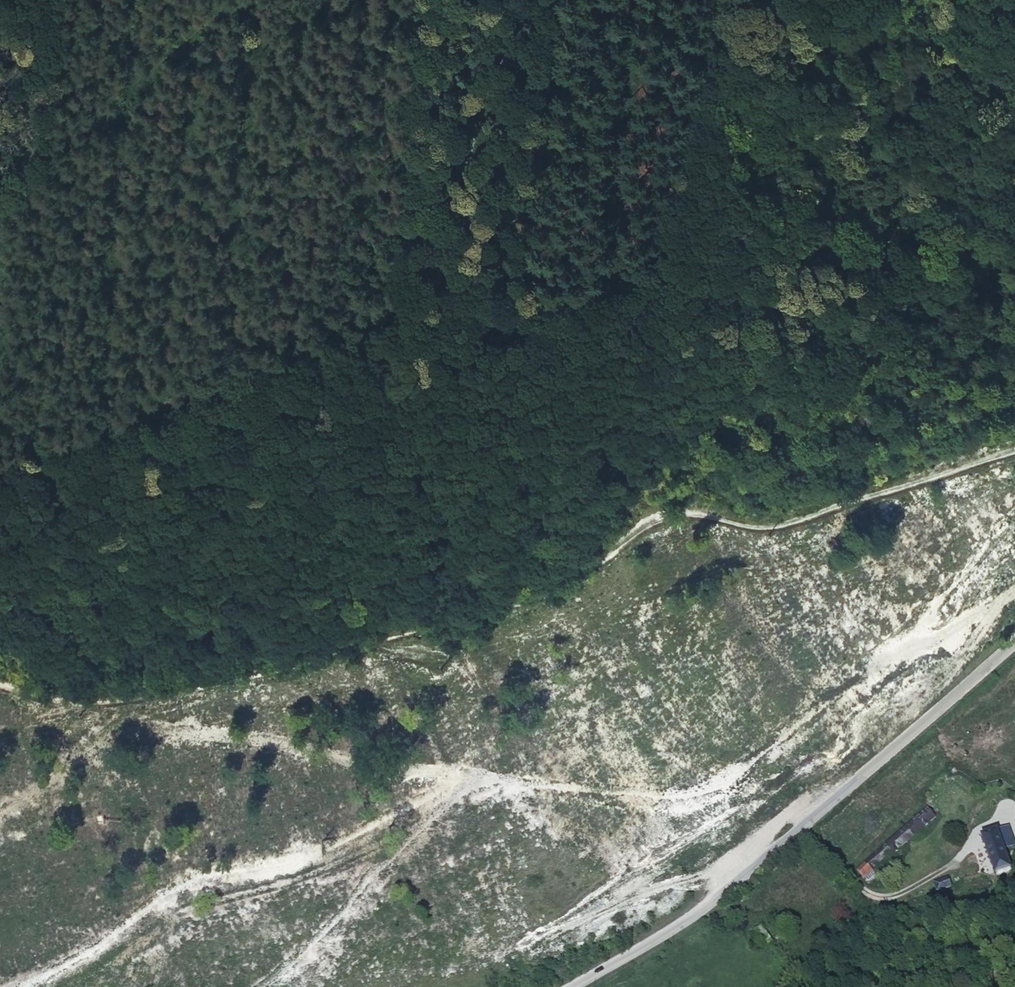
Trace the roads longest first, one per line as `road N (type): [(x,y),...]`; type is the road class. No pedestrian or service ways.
road 1 (tertiary): [(562,986),(741,881),(1014,636)]

